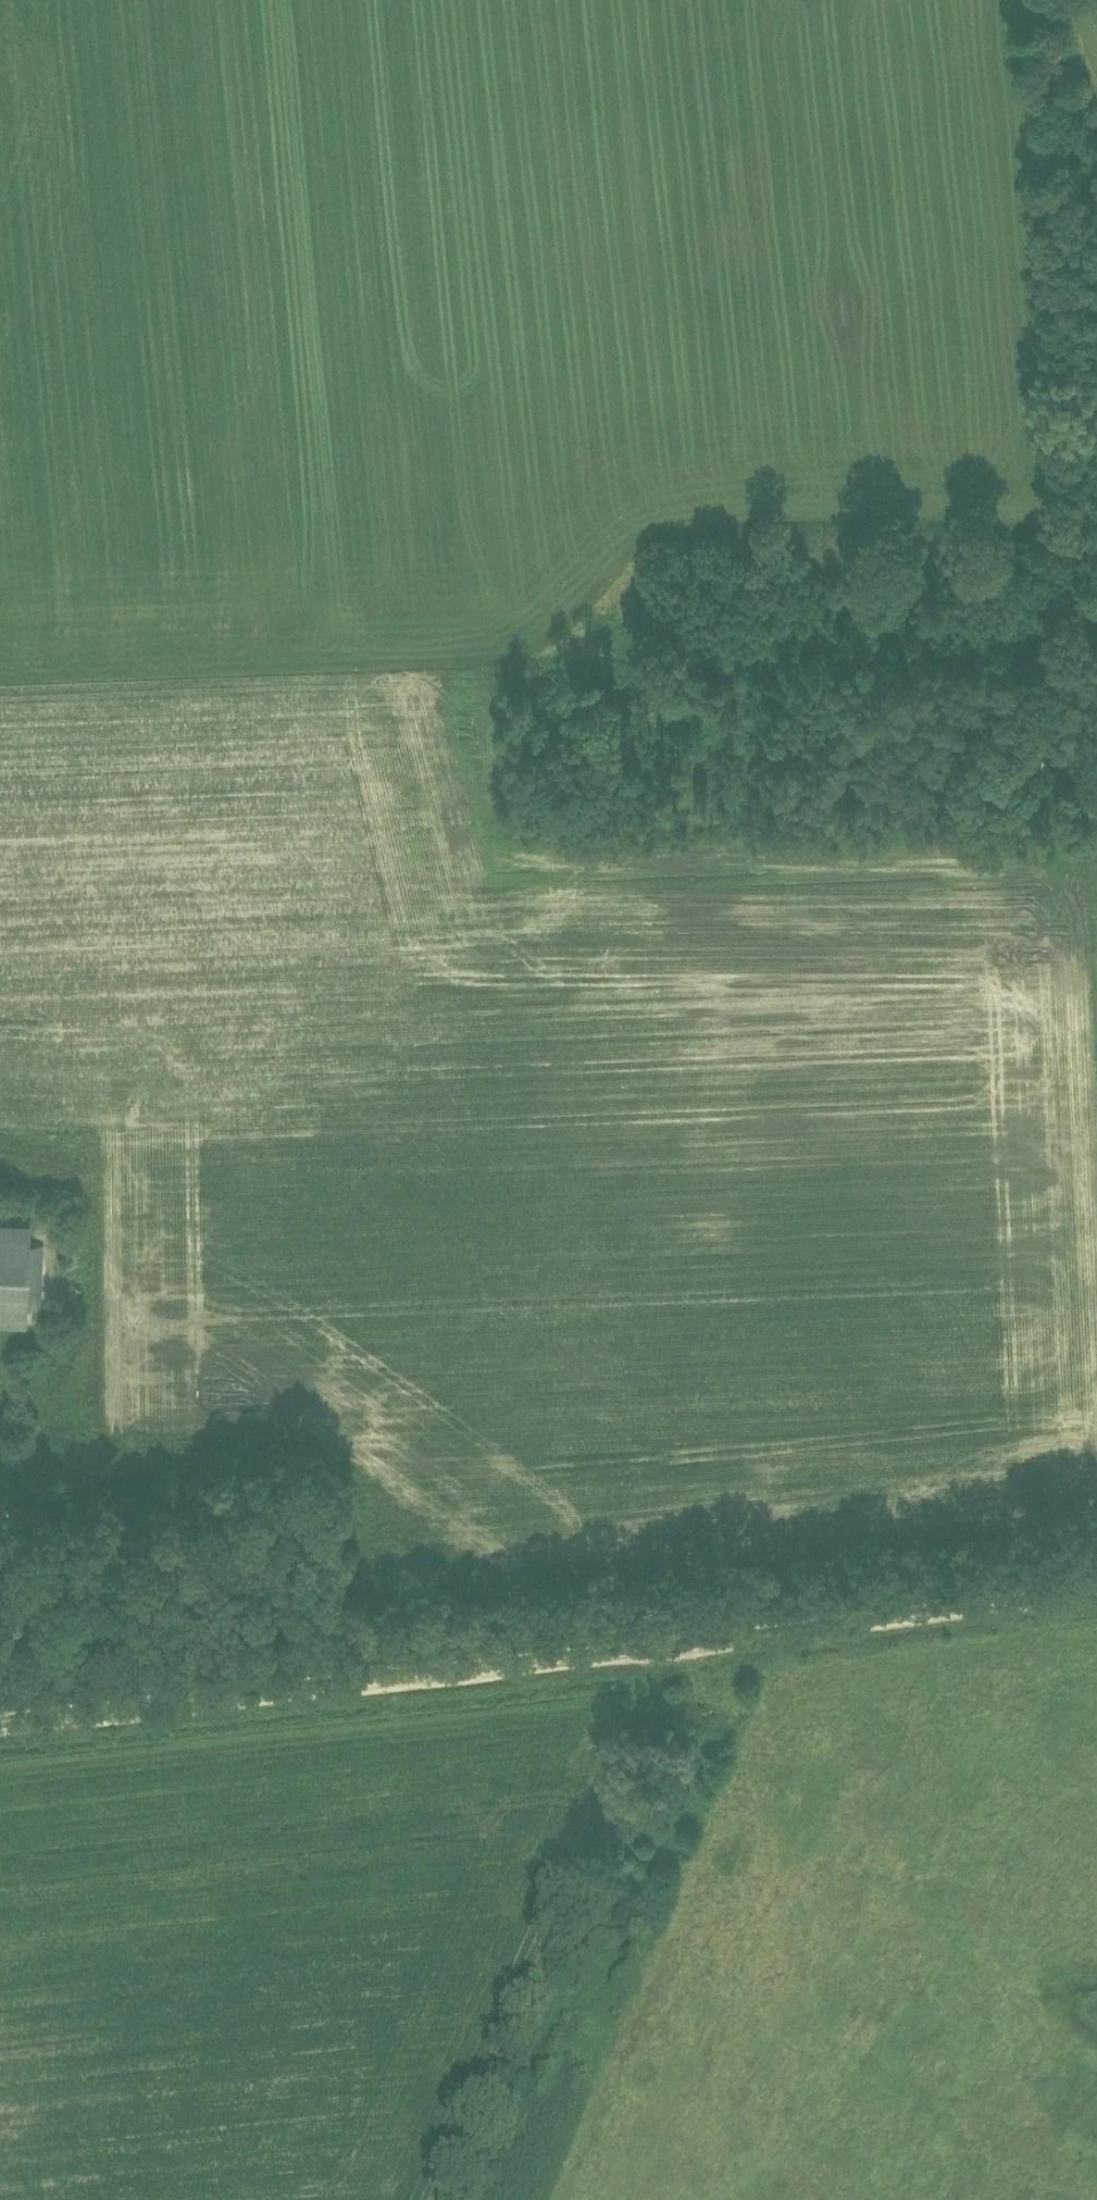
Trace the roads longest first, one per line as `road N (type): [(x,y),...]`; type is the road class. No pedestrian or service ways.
road 1 (track): [(0,1726),(1096,1596)]

